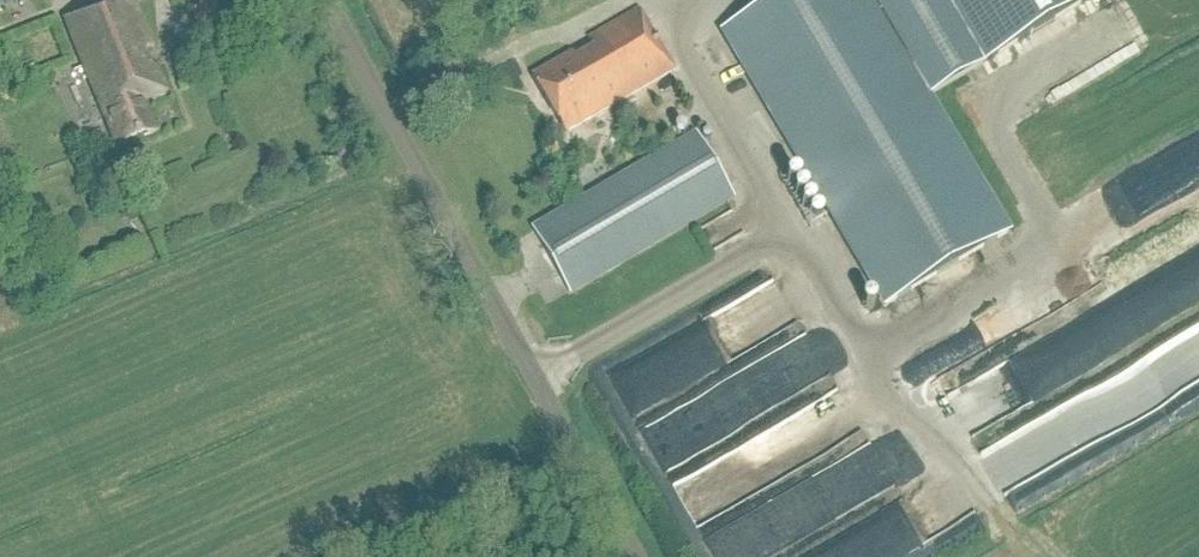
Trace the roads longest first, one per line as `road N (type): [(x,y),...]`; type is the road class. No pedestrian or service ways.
road 1 (unclassified): [(631,556),(322,0)]

